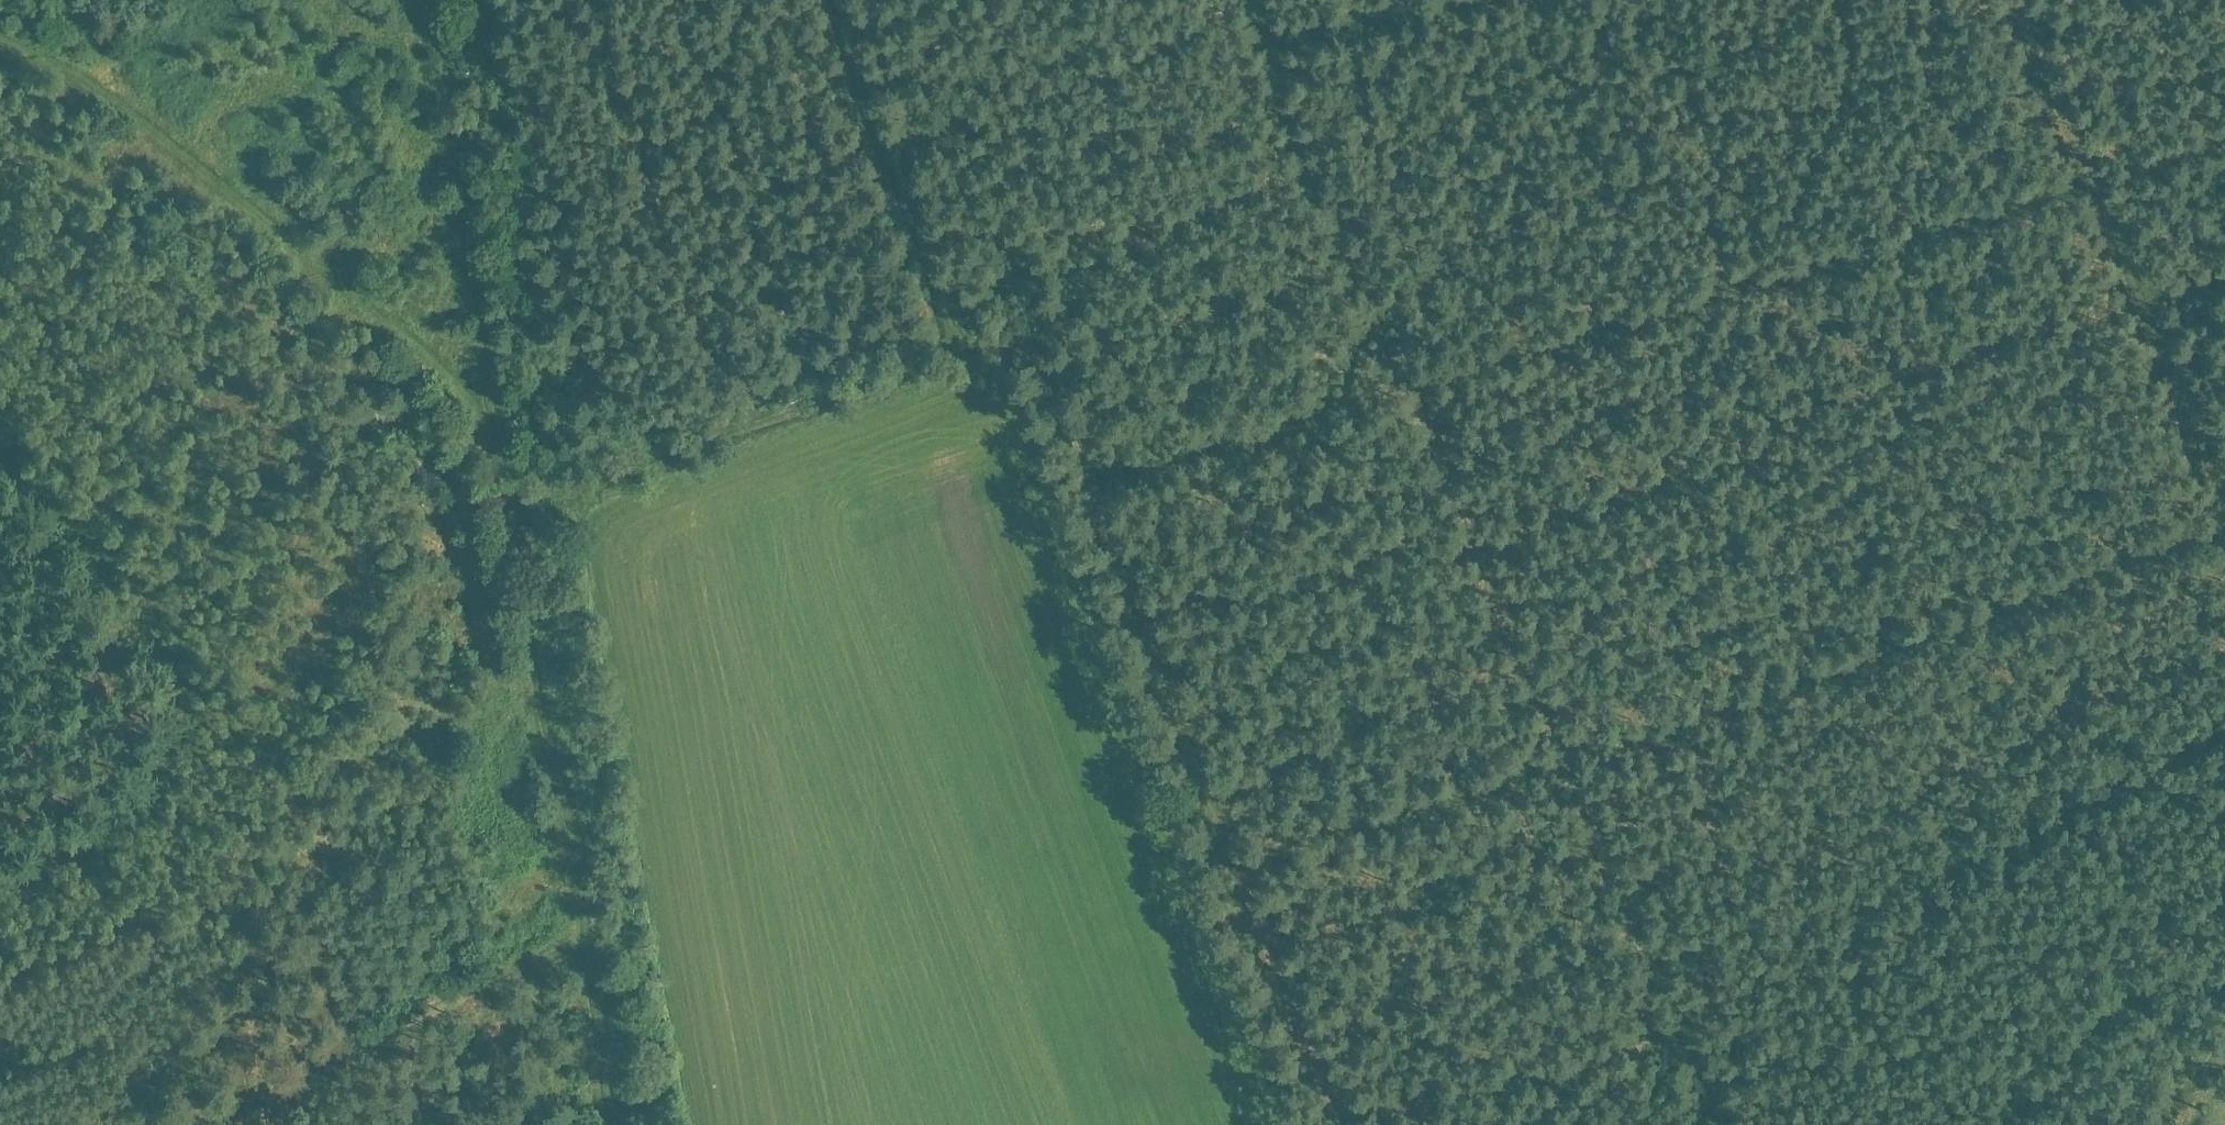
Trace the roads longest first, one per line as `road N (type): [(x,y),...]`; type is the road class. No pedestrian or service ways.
road 1 (track): [(1348,1124),(1023,329),(994,333),(955,306),(840,0)]
road 2 (track): [(2224,521),(1564,762),(1662,983),(1714,1124)]
road 3 (track): [(1564,762),(1261,0)]
road 4 (track): [(486,408),(624,1124)]
road 5 (track): [(2093,157),(1708,282),(1408,363)]
road 6 (track): [(1,1124),(578,888)]
road 7 (track): [(0,36),(92,74),(289,230),(486,408)]
road 8 (track): [(2025,0),(2152,297),(2224,506)]
road 9 (track): [(486,408),(461,180),(428,0)]
road 10 (track): [(2224,1026),(2121,1124)]
road 11 (track): [(1407,0),(1271,26)]

